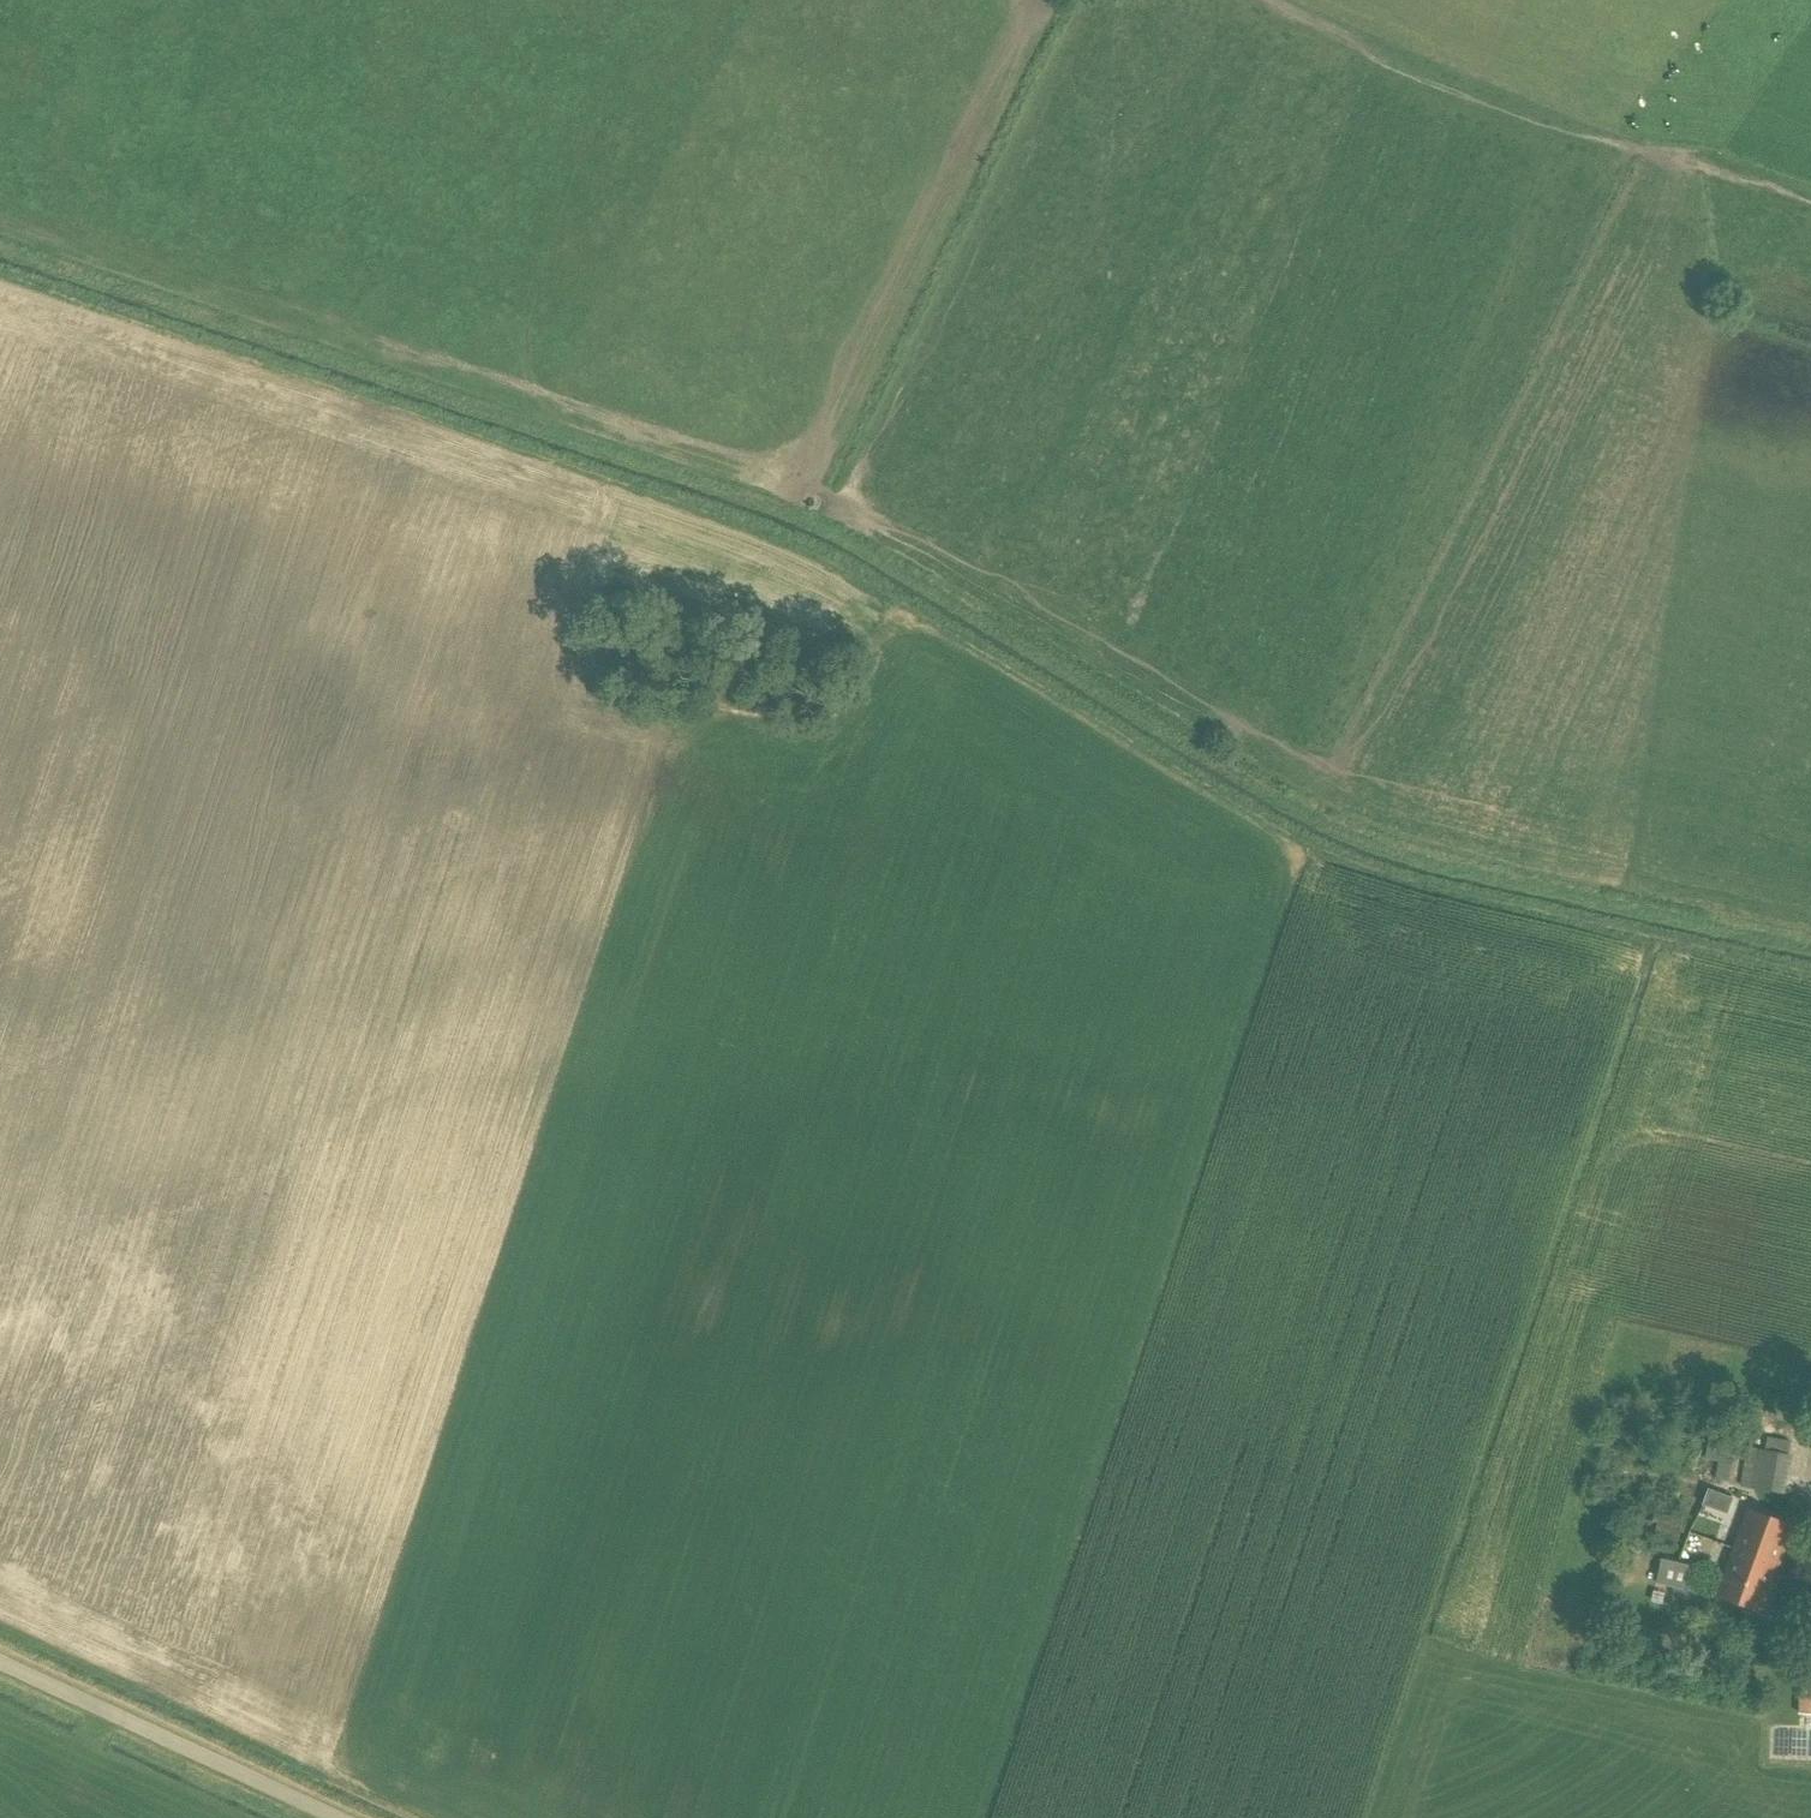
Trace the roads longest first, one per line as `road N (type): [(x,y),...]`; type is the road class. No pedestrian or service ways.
road 1 (unclassified): [(327,1817),(0,1670)]

